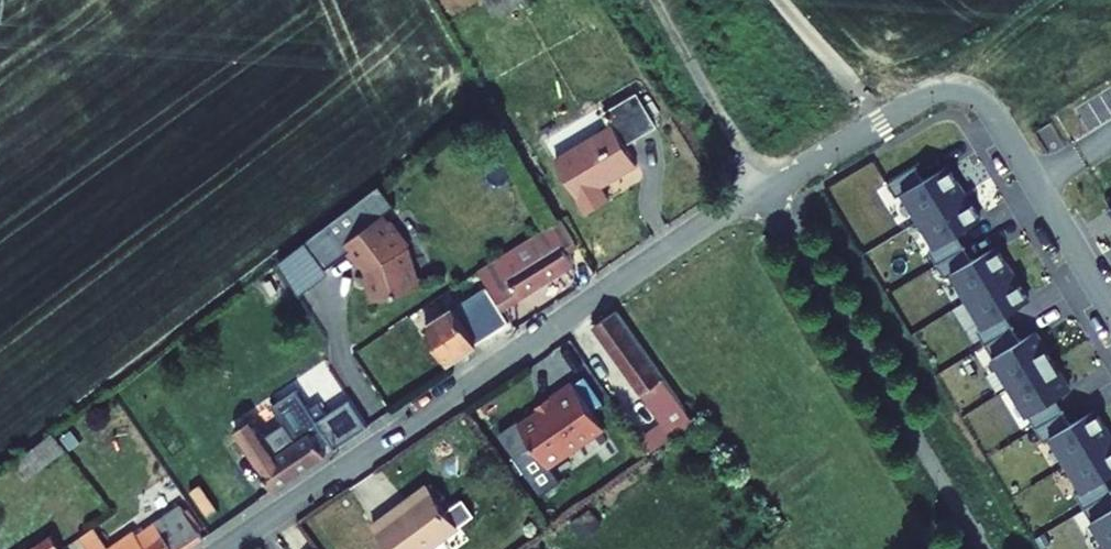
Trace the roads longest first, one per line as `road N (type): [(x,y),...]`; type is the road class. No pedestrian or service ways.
road 1 (residential): [(923,92),(760,185),(223,548)]
road 2 (residential): [(923,92),(960,91),(992,110),(1110,311)]
road 3 (track): [(772,0),(878,121)]
road 4 (track): [(1043,0),(923,92)]

